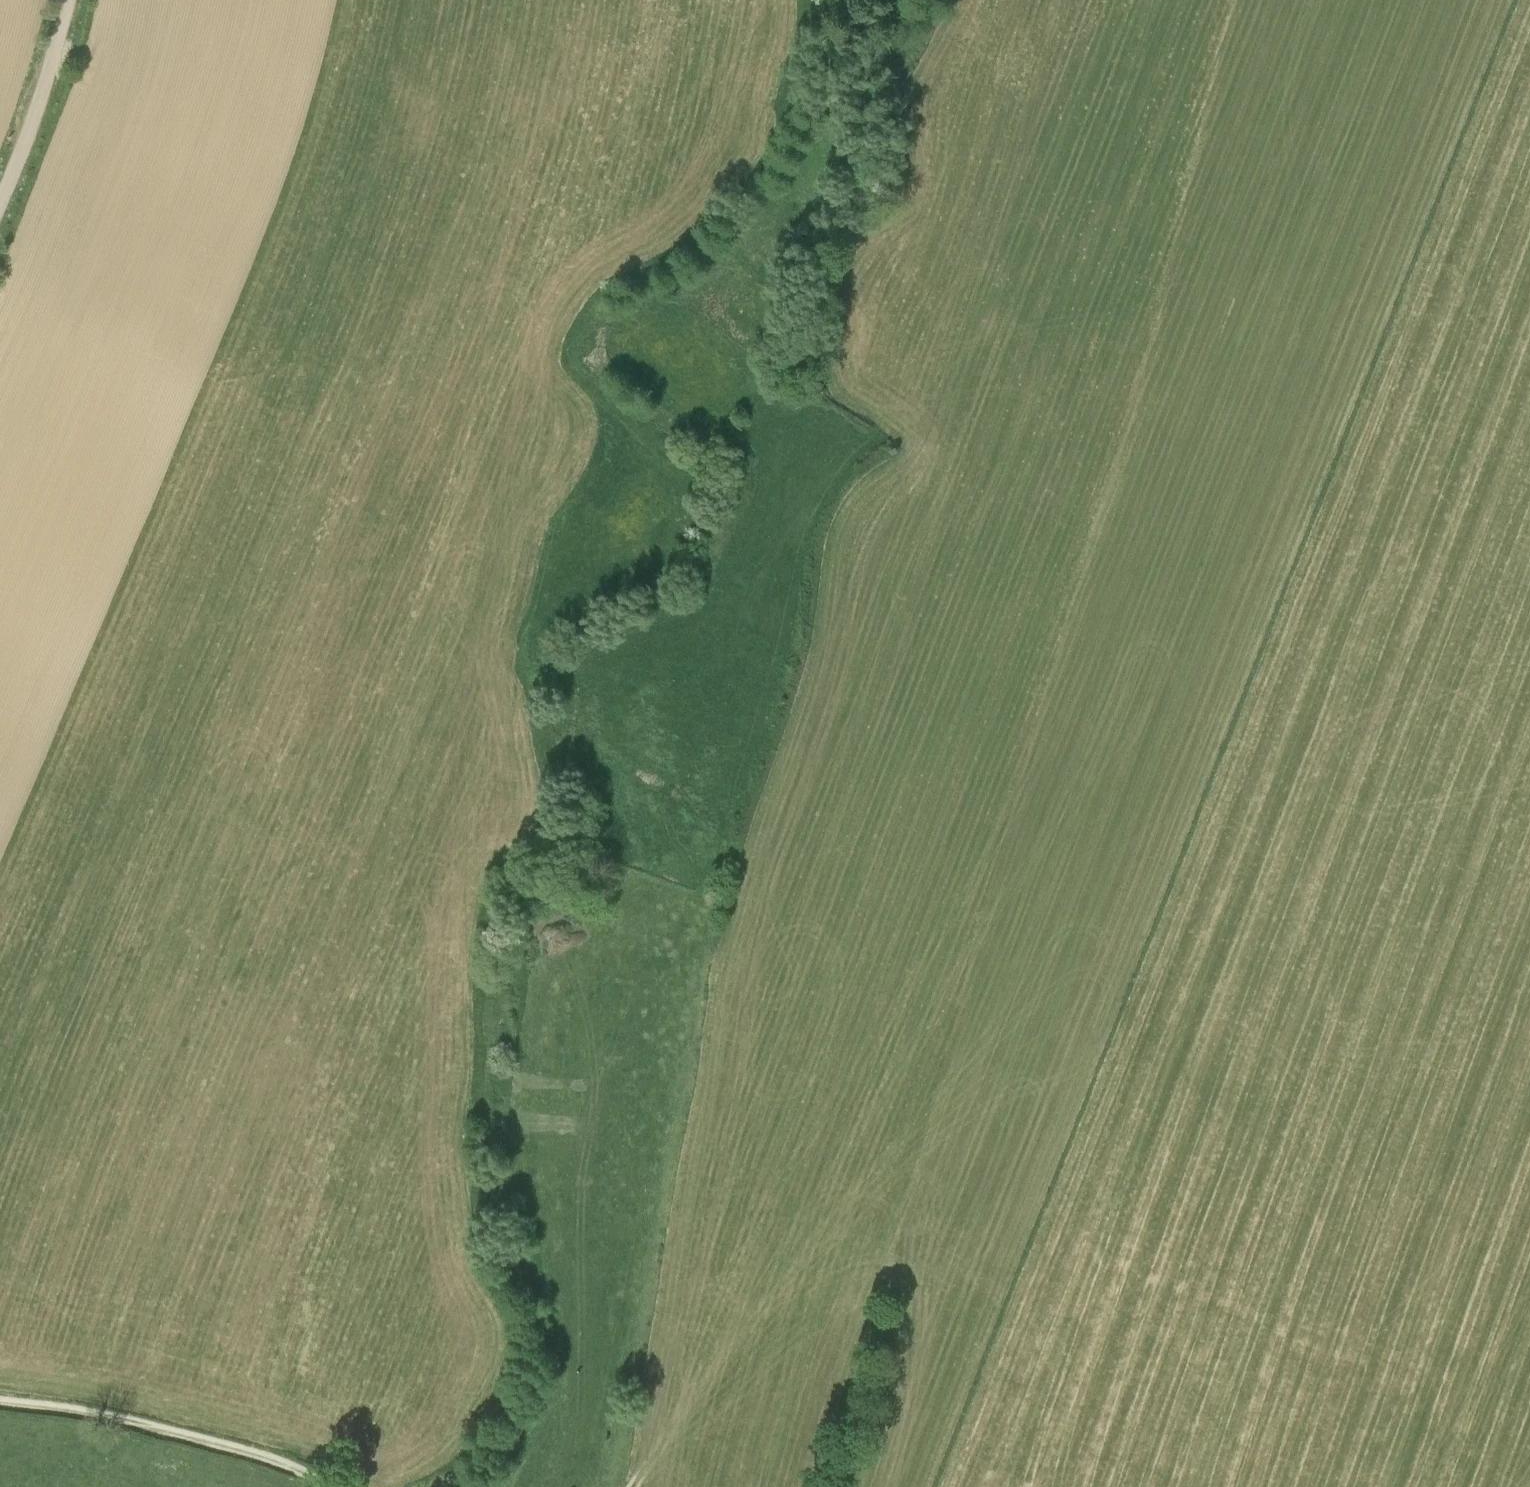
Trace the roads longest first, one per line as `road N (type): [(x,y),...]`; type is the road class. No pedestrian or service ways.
road 1 (track): [(0,1400),(217,1443),(334,1486)]
road 2 (track): [(68,0),(0,200)]

